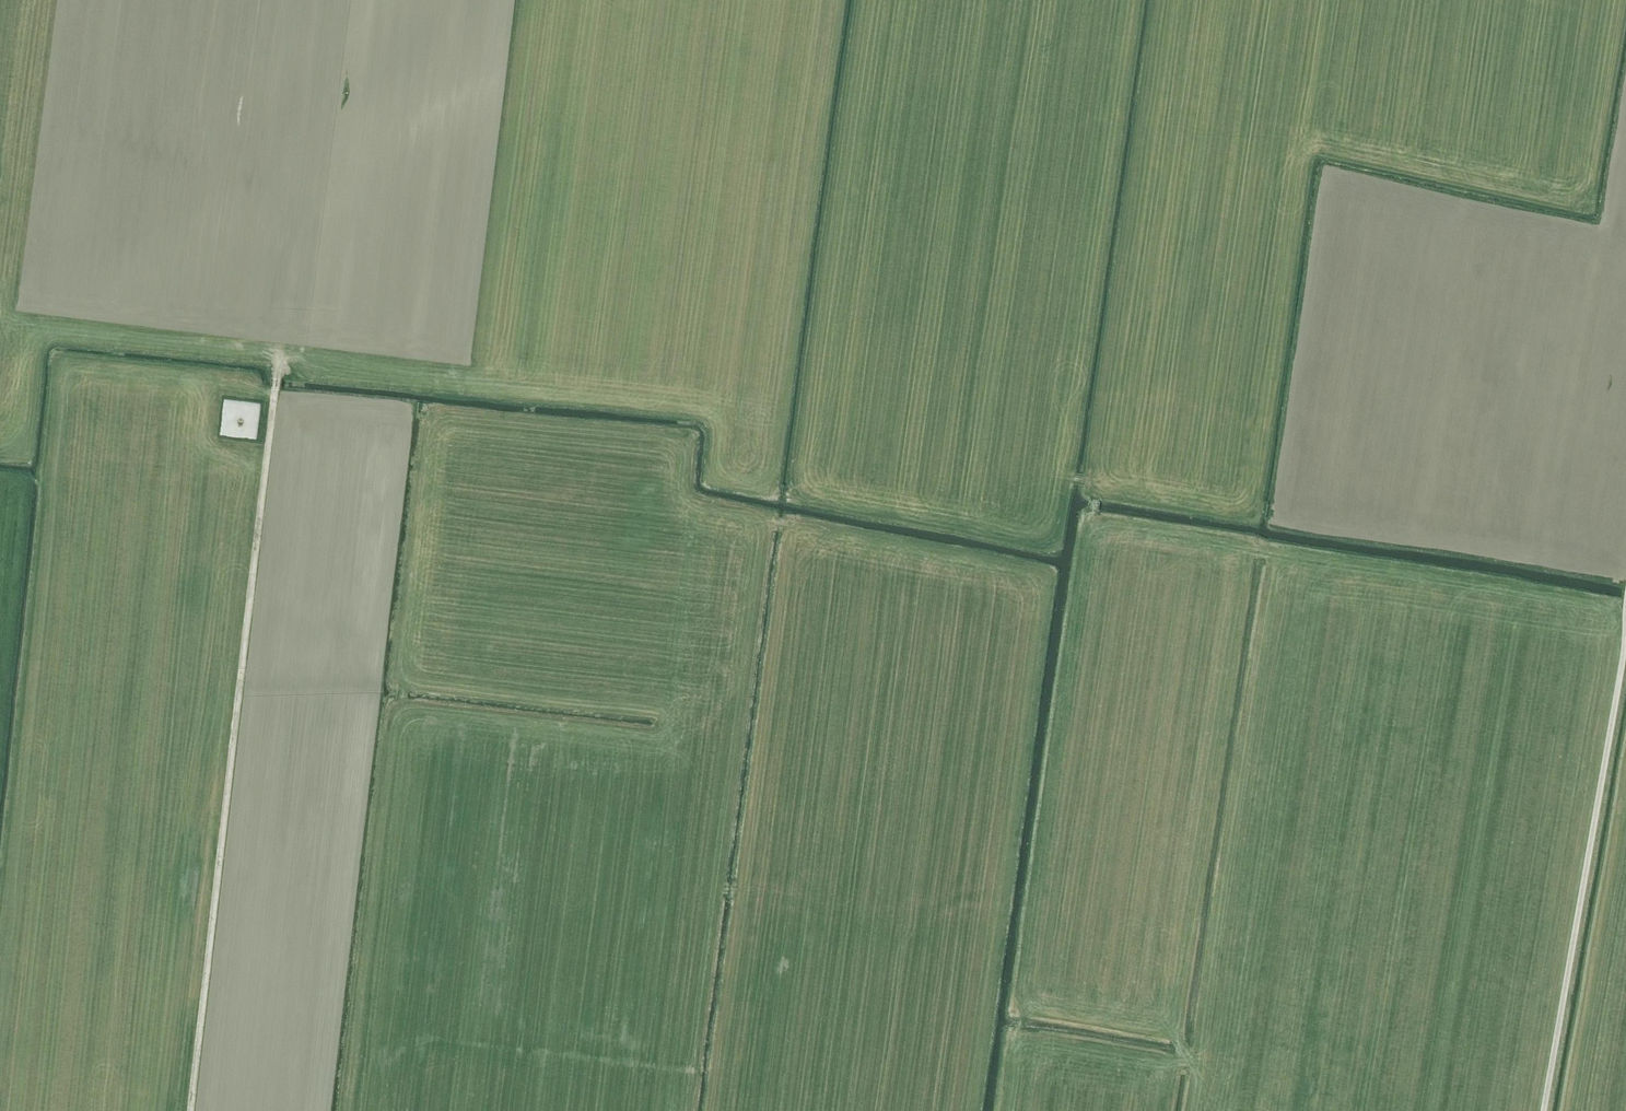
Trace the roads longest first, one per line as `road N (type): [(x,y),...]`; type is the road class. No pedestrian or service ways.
road 1 (track): [(190,1110),(275,388),(286,360),(301,356),(371,377),(611,401)]
road 2 (track): [(1544,1110),(1625,611)]

